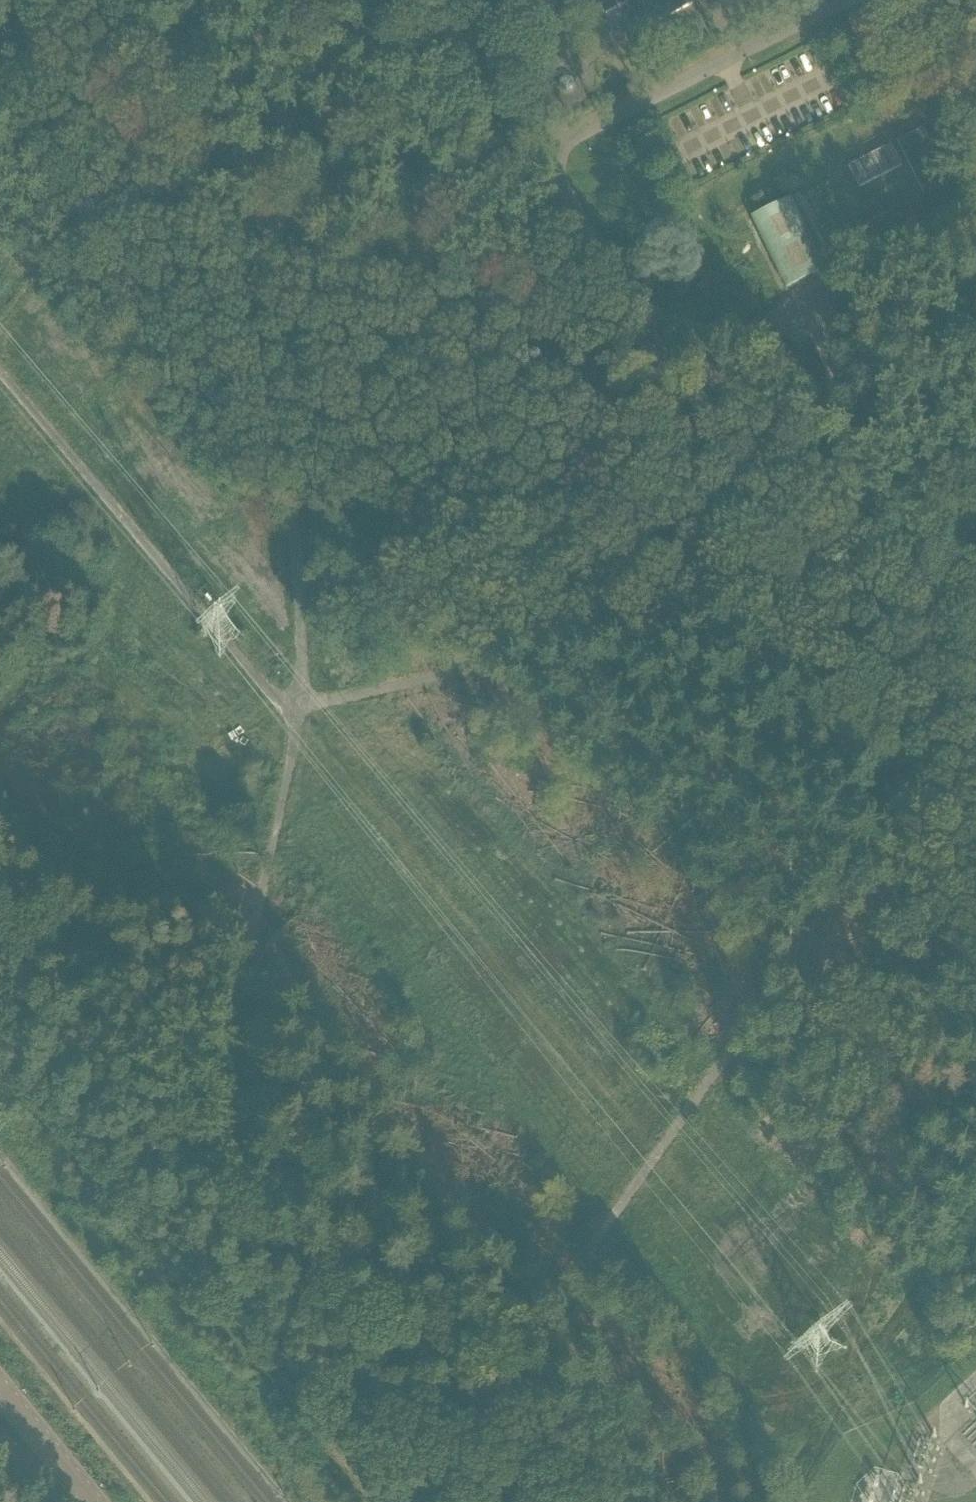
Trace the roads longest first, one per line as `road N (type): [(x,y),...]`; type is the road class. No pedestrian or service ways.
road 1 (tertiary): [(92,1501),(0,1390)]

